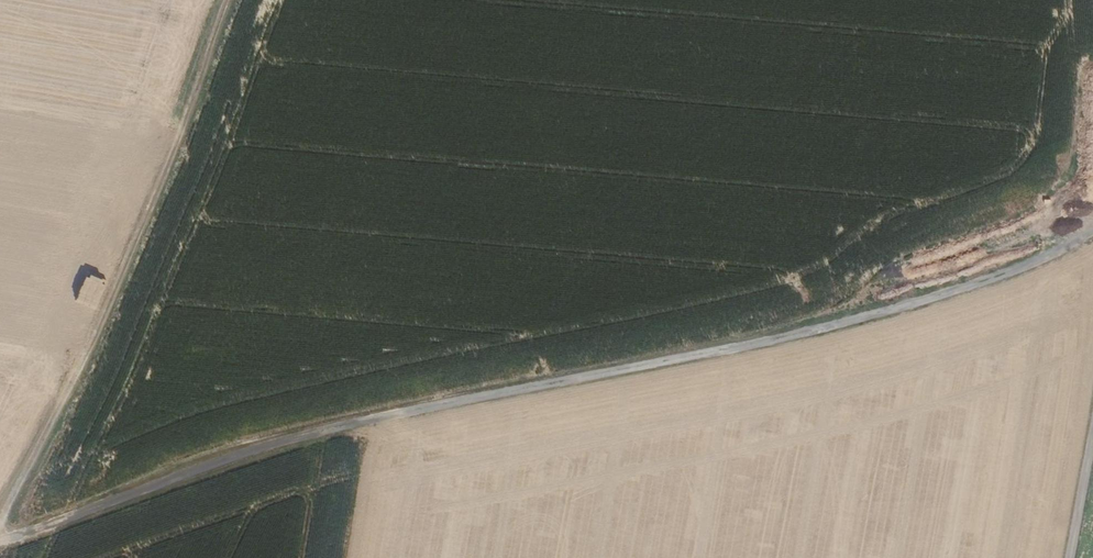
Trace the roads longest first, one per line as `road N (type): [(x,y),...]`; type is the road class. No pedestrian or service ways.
road 1 (track): [(0,543),(311,433),(837,321),(1092,233)]
road 2 (track): [(234,0),(145,217),(0,522)]
road 3 (track): [(1092,439),(1069,557)]

